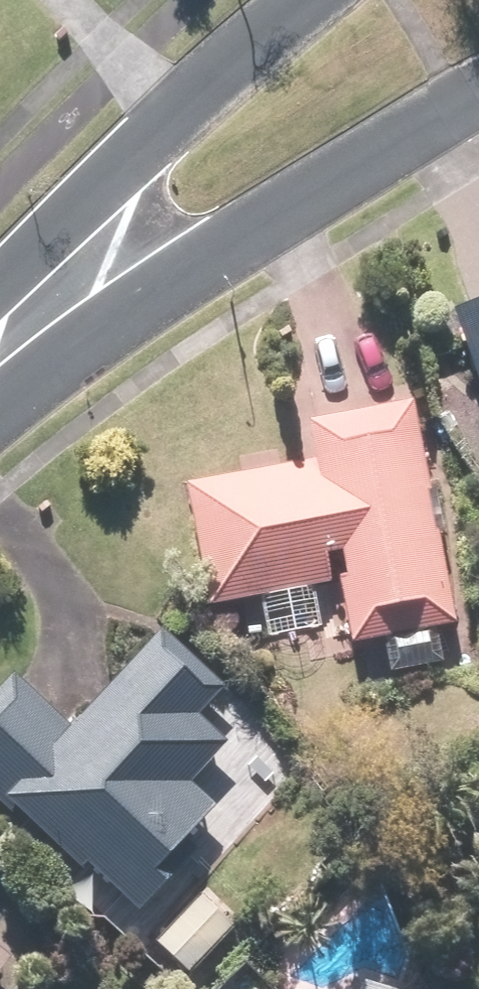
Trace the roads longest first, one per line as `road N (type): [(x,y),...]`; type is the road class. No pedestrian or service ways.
road 1 (secondary): [(478,102),(157,307),(0,382)]
road 2 (secondary): [(0,342),(138,167),(327,0)]

